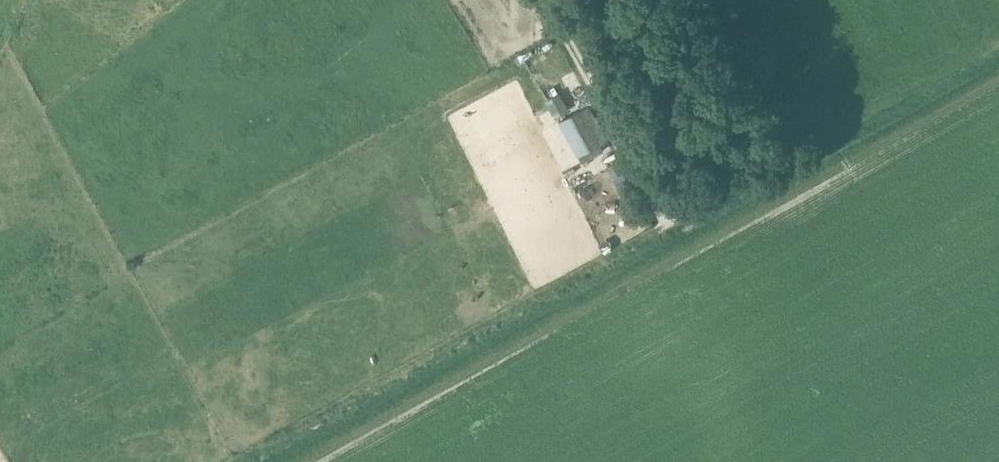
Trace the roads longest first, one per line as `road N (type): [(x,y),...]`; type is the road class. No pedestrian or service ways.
road 1 (track): [(670,229),(544,0)]

